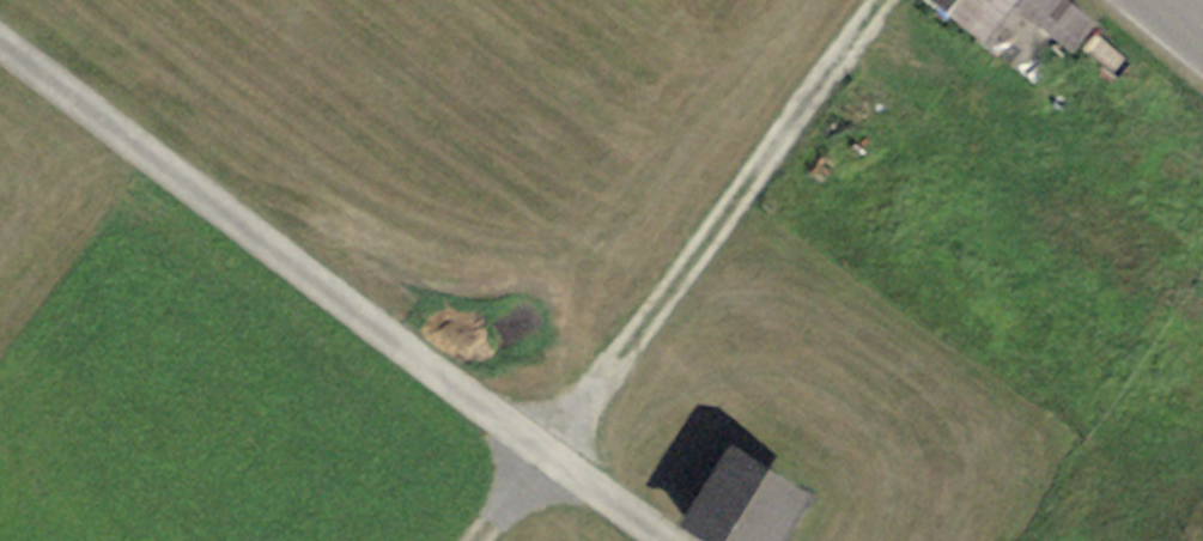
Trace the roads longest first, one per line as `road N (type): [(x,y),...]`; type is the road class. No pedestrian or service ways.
road 1 (unclassified): [(674,540),(543,456),(0,42)]
road 2 (track): [(481,540),(882,0)]

